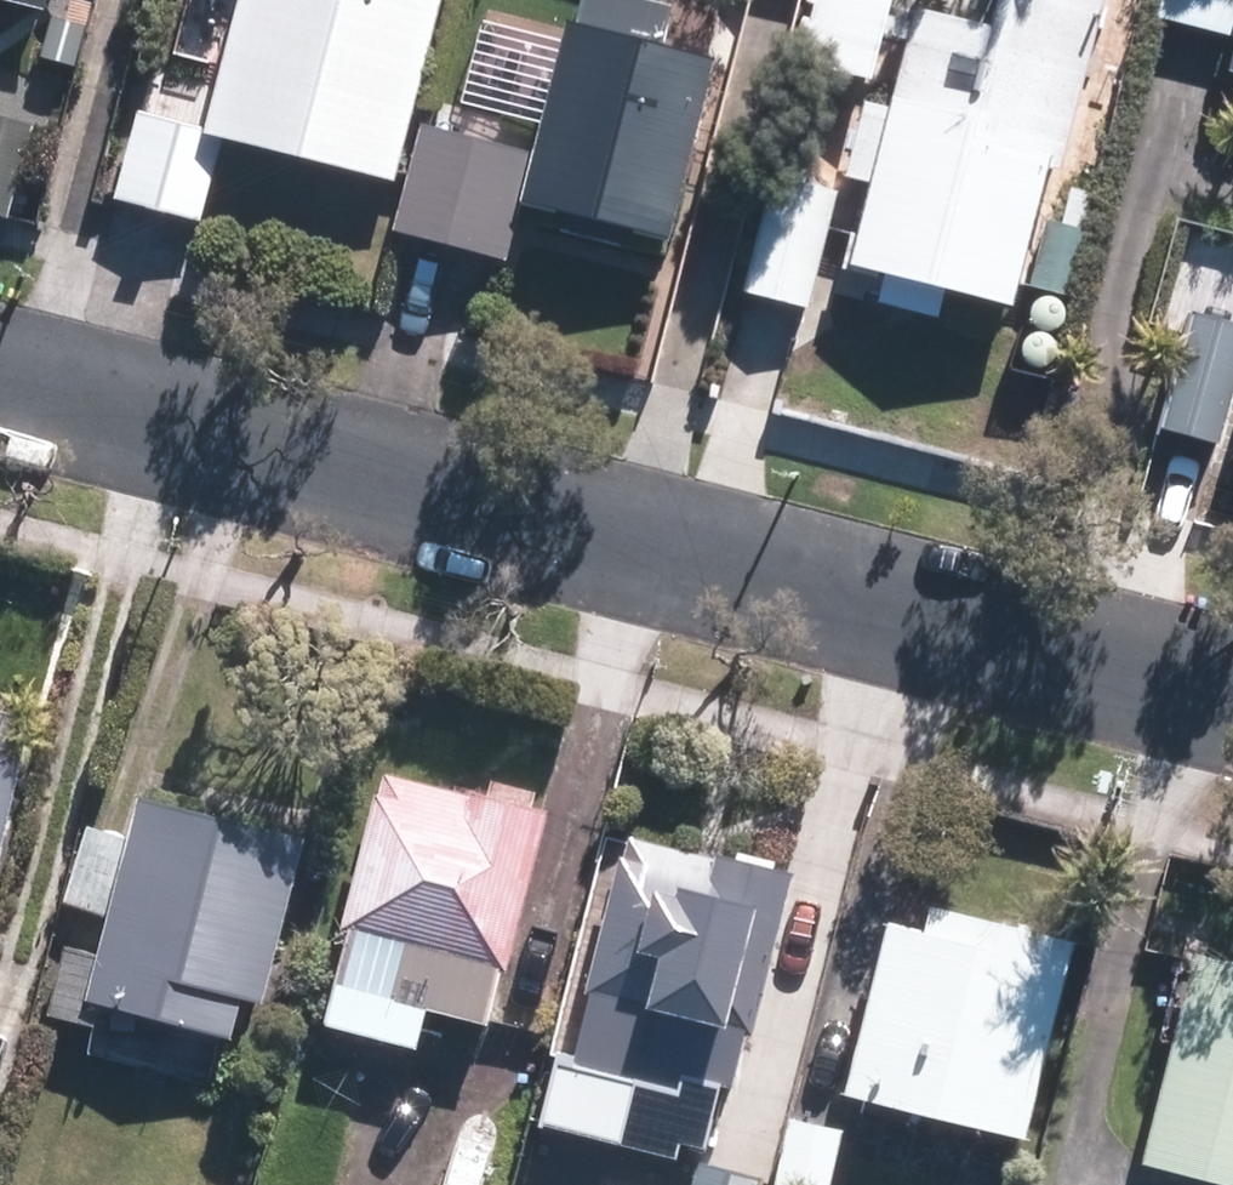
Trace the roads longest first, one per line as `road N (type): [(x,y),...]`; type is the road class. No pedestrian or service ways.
road 1 (residential): [(0,380),(1232,698)]

